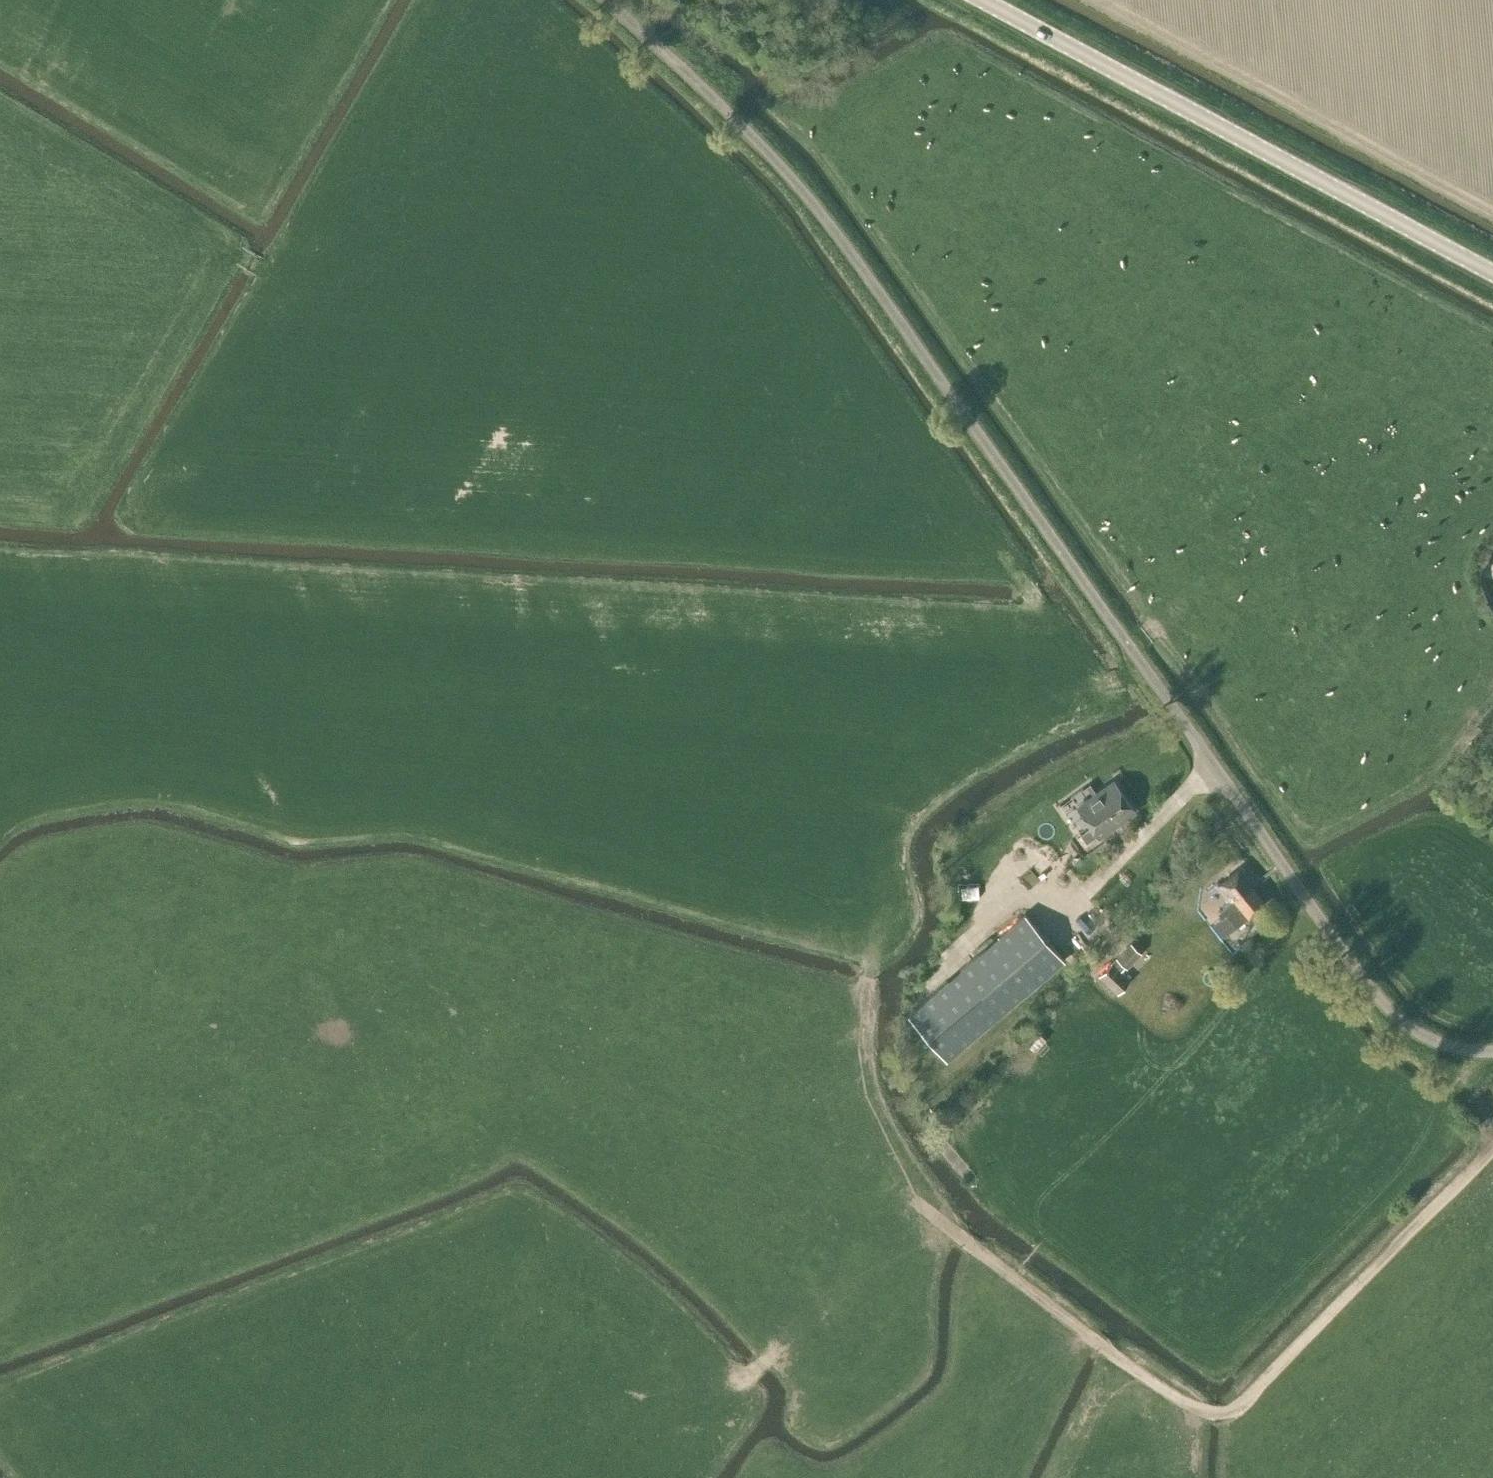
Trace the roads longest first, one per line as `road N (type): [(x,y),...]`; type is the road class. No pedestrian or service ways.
road 1 (residential): [(1492,1050),(1426,1036),(1378,998),(819,212),(744,125),(608,0)]
road 2 (tertiary): [(1492,271),(987,0)]

